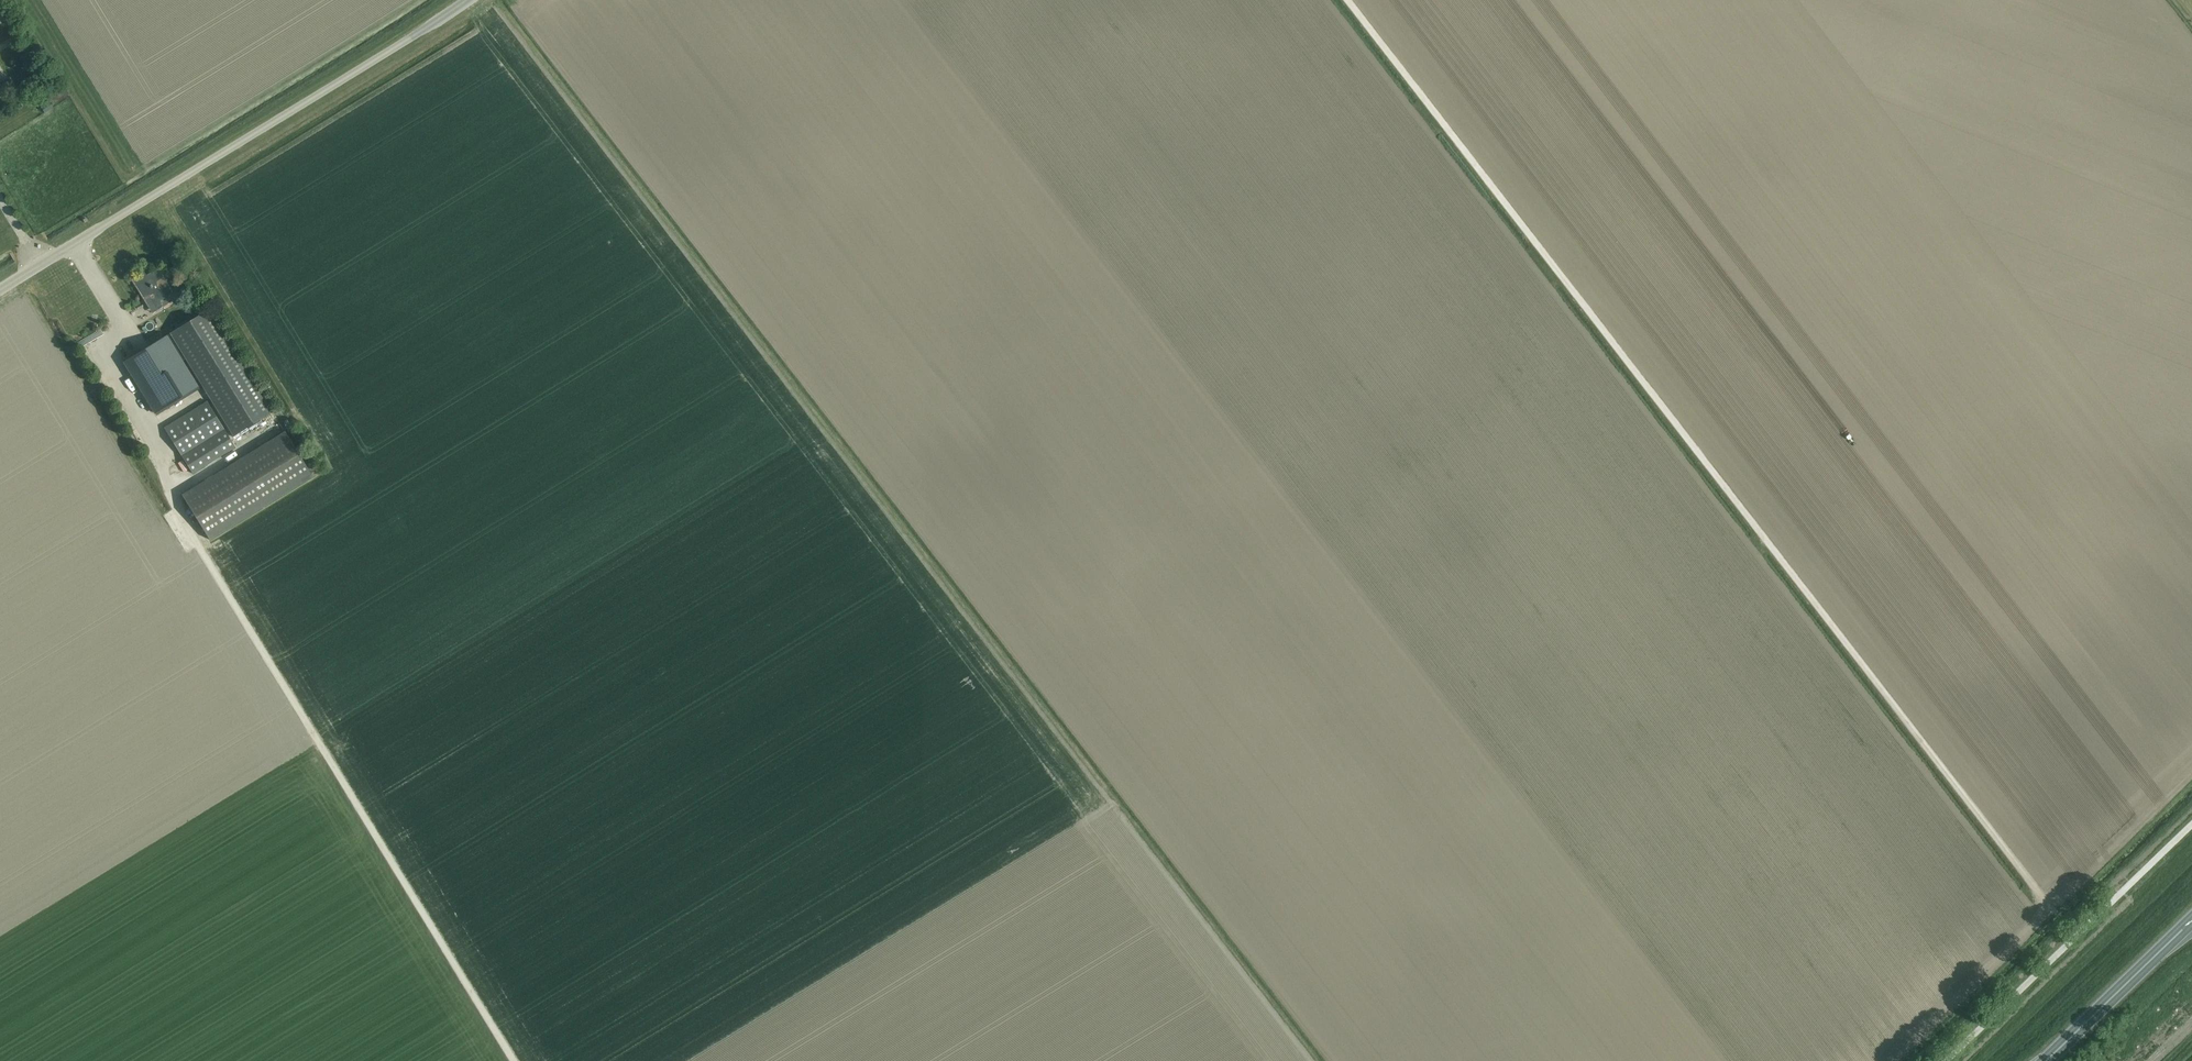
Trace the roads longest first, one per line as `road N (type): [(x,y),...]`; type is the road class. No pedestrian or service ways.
road 1 (unclassified): [(0,278),(459,0)]
road 2 (trunk): [(2047,1060),(2191,921)]

